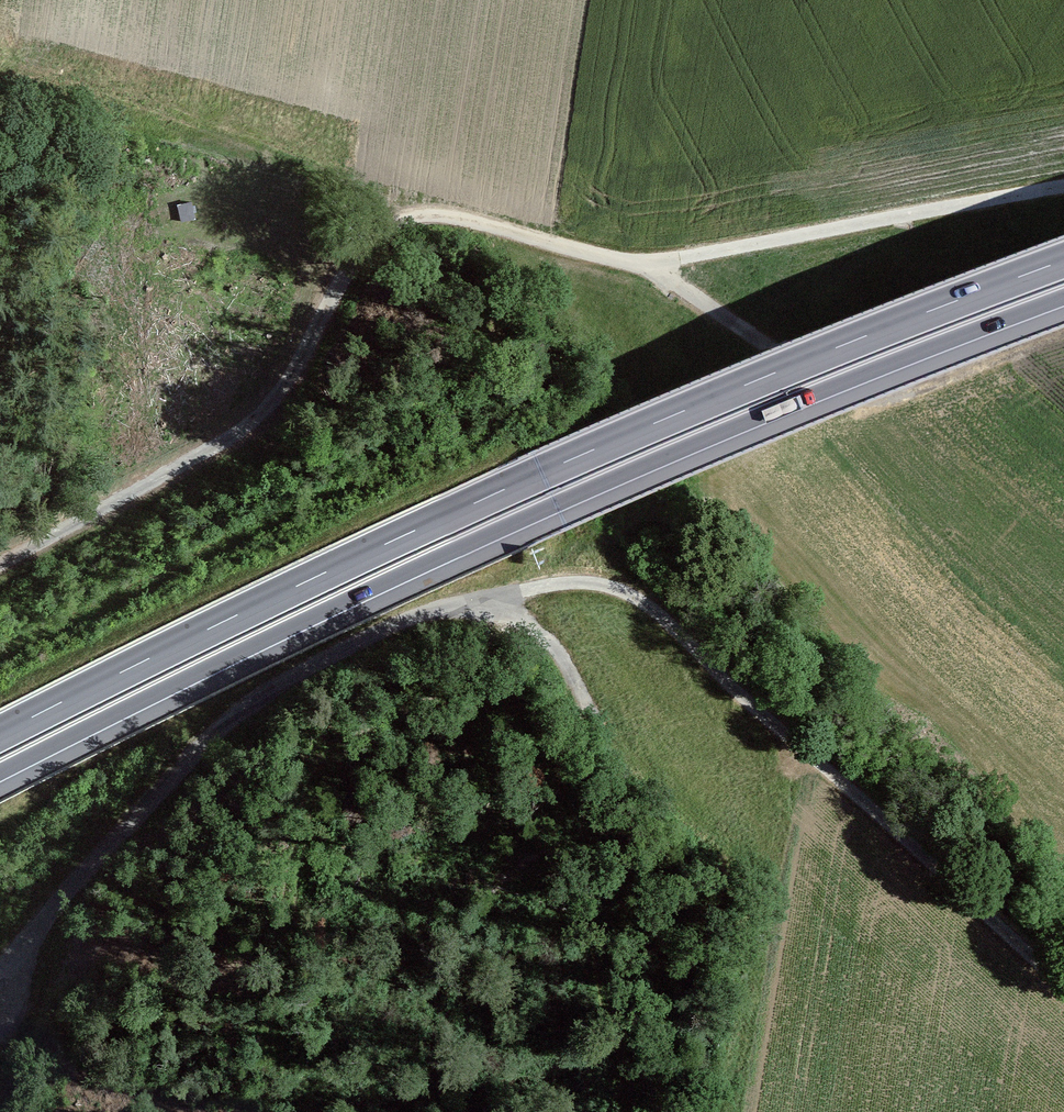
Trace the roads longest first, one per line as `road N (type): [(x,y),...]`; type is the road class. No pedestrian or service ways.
road 1 (track): [(0,965),(183,761),(237,717),(316,666),(420,615),(578,584),(650,607),(1063,986)]
road 2 (track): [(1063,186),(657,261),(596,255),(459,217),(412,219),(373,238),(356,258),(275,397),(236,433),(0,565)]
road 3 (trunk): [(0,773),(503,528),(1063,297)]
road 4 (trunk): [(1063,260),(542,473),(0,733)]
road 5 (track): [(502,594),(481,679),(453,704),(391,720),(335,747),(310,779),(266,1111)]
road 6 (track): [(502,594),(550,639),(586,700),(624,1111)]
road 7 (track): [(1063,336),(899,396),(863,397),(762,344),(678,285),(657,261)]

